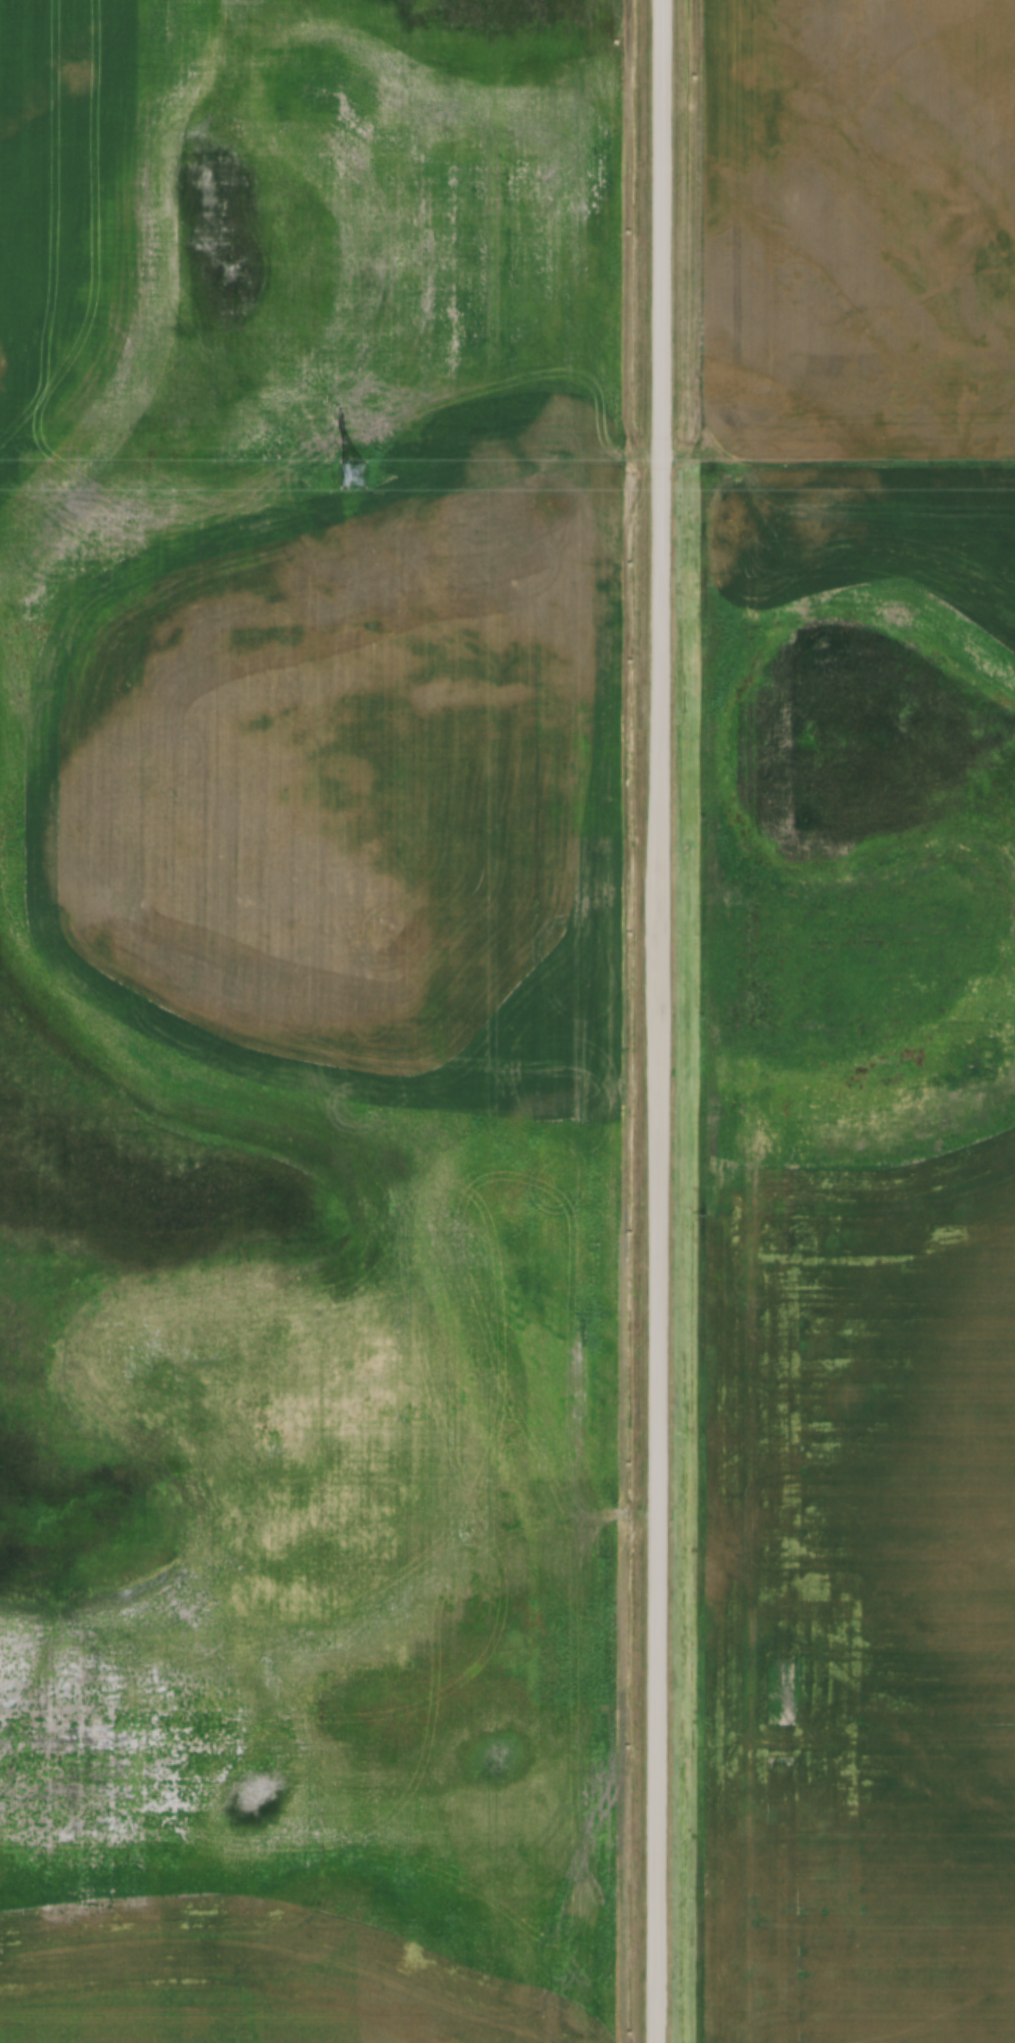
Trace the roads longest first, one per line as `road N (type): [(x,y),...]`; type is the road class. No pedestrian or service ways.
road 1 (residential): [(655,2042),(662,0)]

